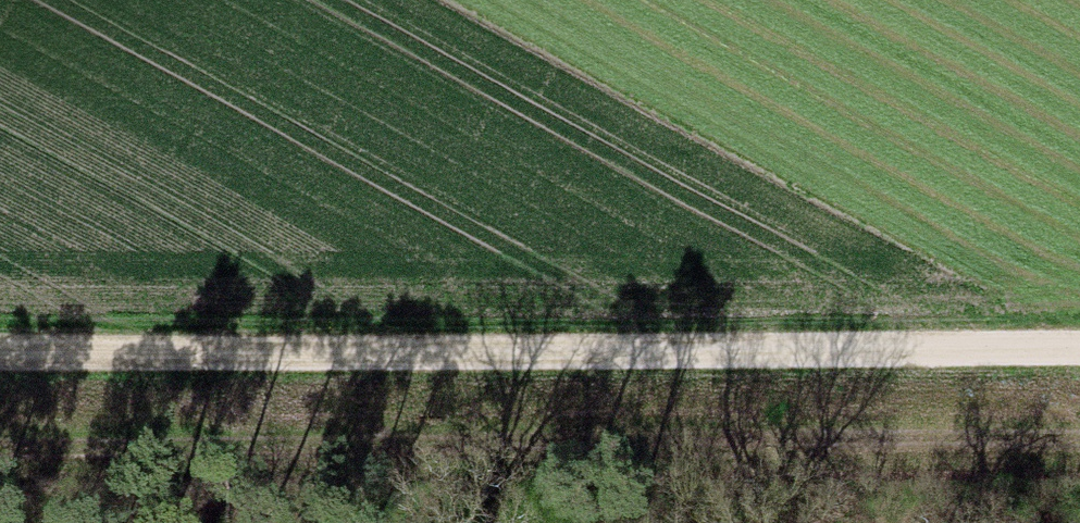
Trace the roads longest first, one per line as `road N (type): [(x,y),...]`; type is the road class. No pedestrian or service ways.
road 1 (track): [(0,330),(1079,341)]
road 2 (track): [(0,454),(1079,451)]

